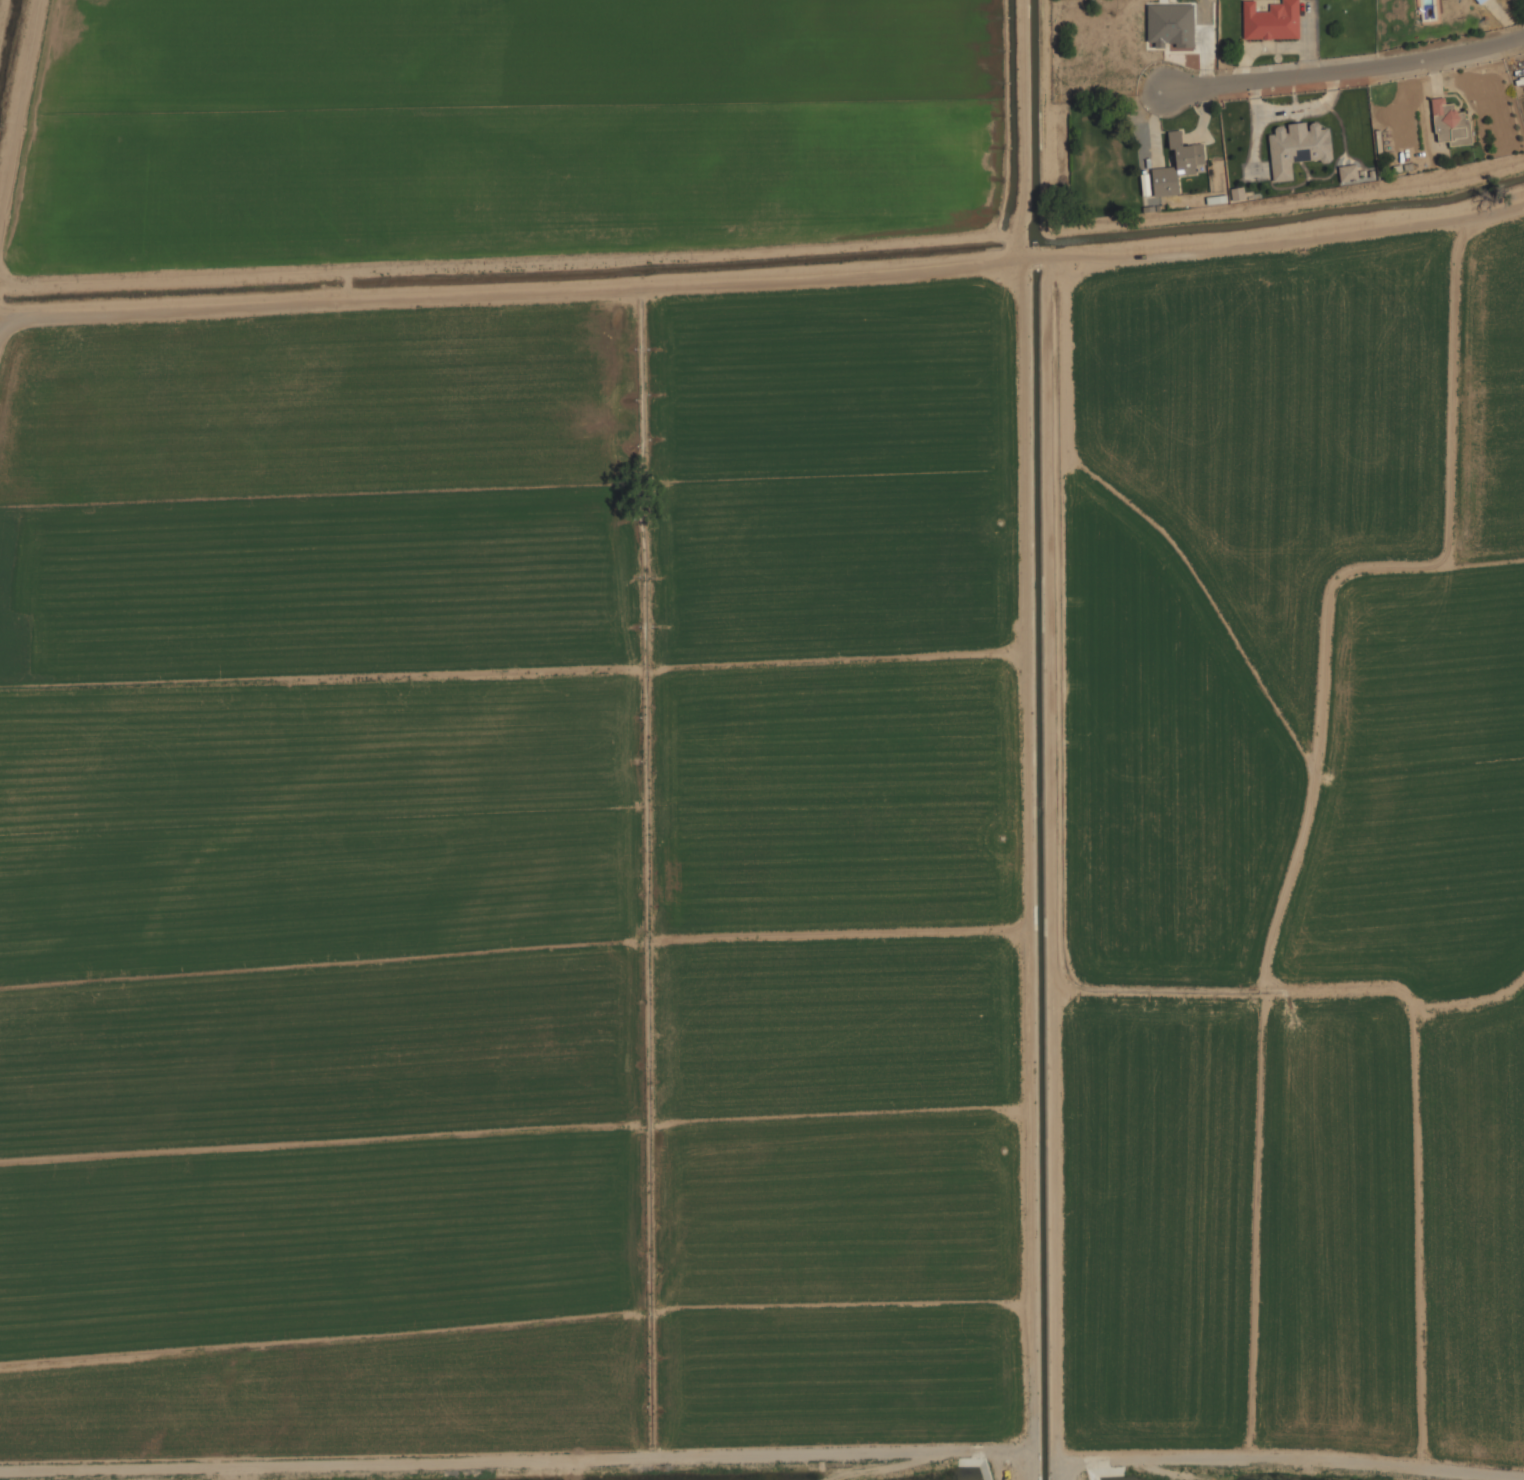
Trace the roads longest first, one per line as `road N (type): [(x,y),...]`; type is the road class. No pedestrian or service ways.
road 1 (residential): [(1523,35),(1329,72),(1180,87)]

